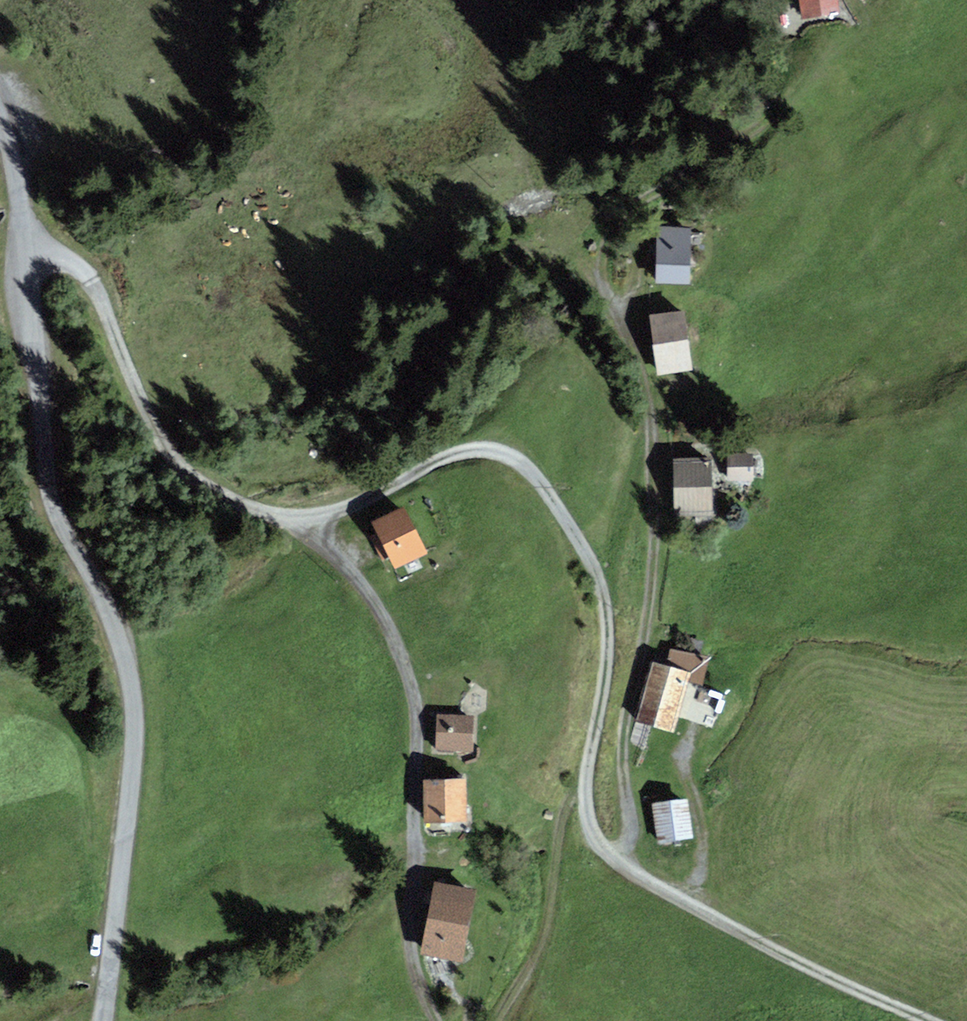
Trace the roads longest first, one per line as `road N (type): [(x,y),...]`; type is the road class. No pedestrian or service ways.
road 1 (track): [(19,252),(75,266),(97,284),(147,419),(172,460),(214,496),(301,519),(378,494),(452,455),(487,451),(516,460),(603,586),(608,661),(586,773),(587,816),(598,842),(685,903),(917,1020)]
road 2 (unclassified): [(99,1020),(134,727),(122,614),(47,487),(40,369),(23,310),(0,125)]
road 3 (track): [(622,862),(629,830),(623,715),(651,599),(655,517),(648,402),(627,329),(602,284),(604,249),(624,211),(776,112)]
road 4 (track): [(435,1020),(418,988),(407,920),(417,856),(417,704),(388,626),(301,519)]
road 5 (track): [(497,1020),(541,945),(562,812),(586,773)]
road 6 (track): [(603,586),(649,420)]

